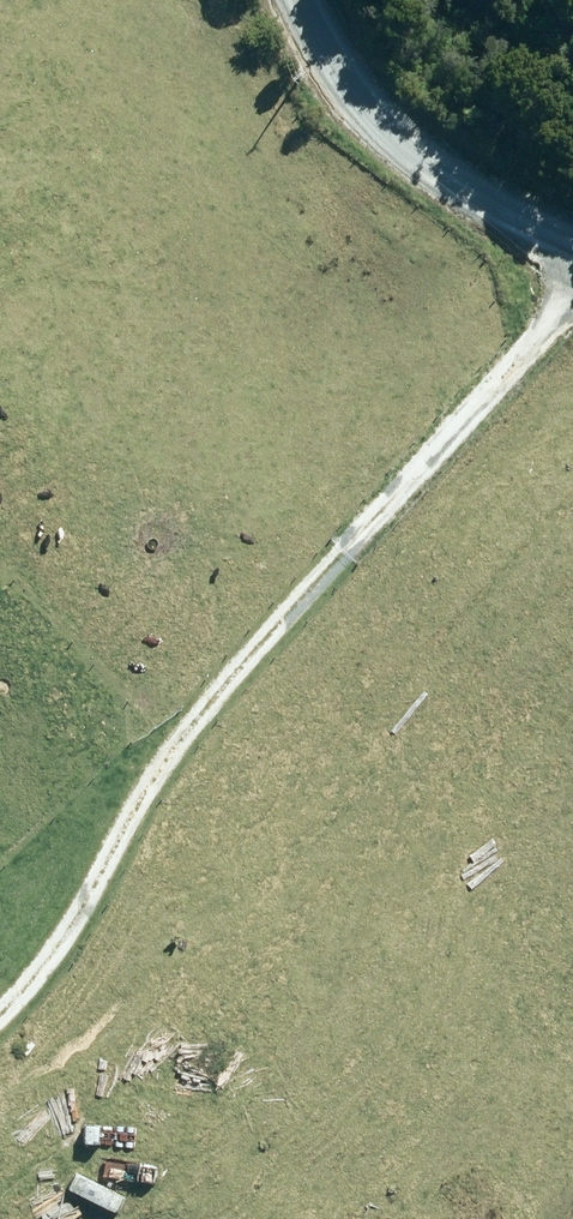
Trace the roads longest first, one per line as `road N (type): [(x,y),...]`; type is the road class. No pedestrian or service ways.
road 1 (track): [(0,1037),(69,953),(151,801),(572,291)]
road 2 (unclassified): [(572,262),(399,153),(330,90),(287,0)]
road 3 (track): [(122,1137),(0,1217)]

